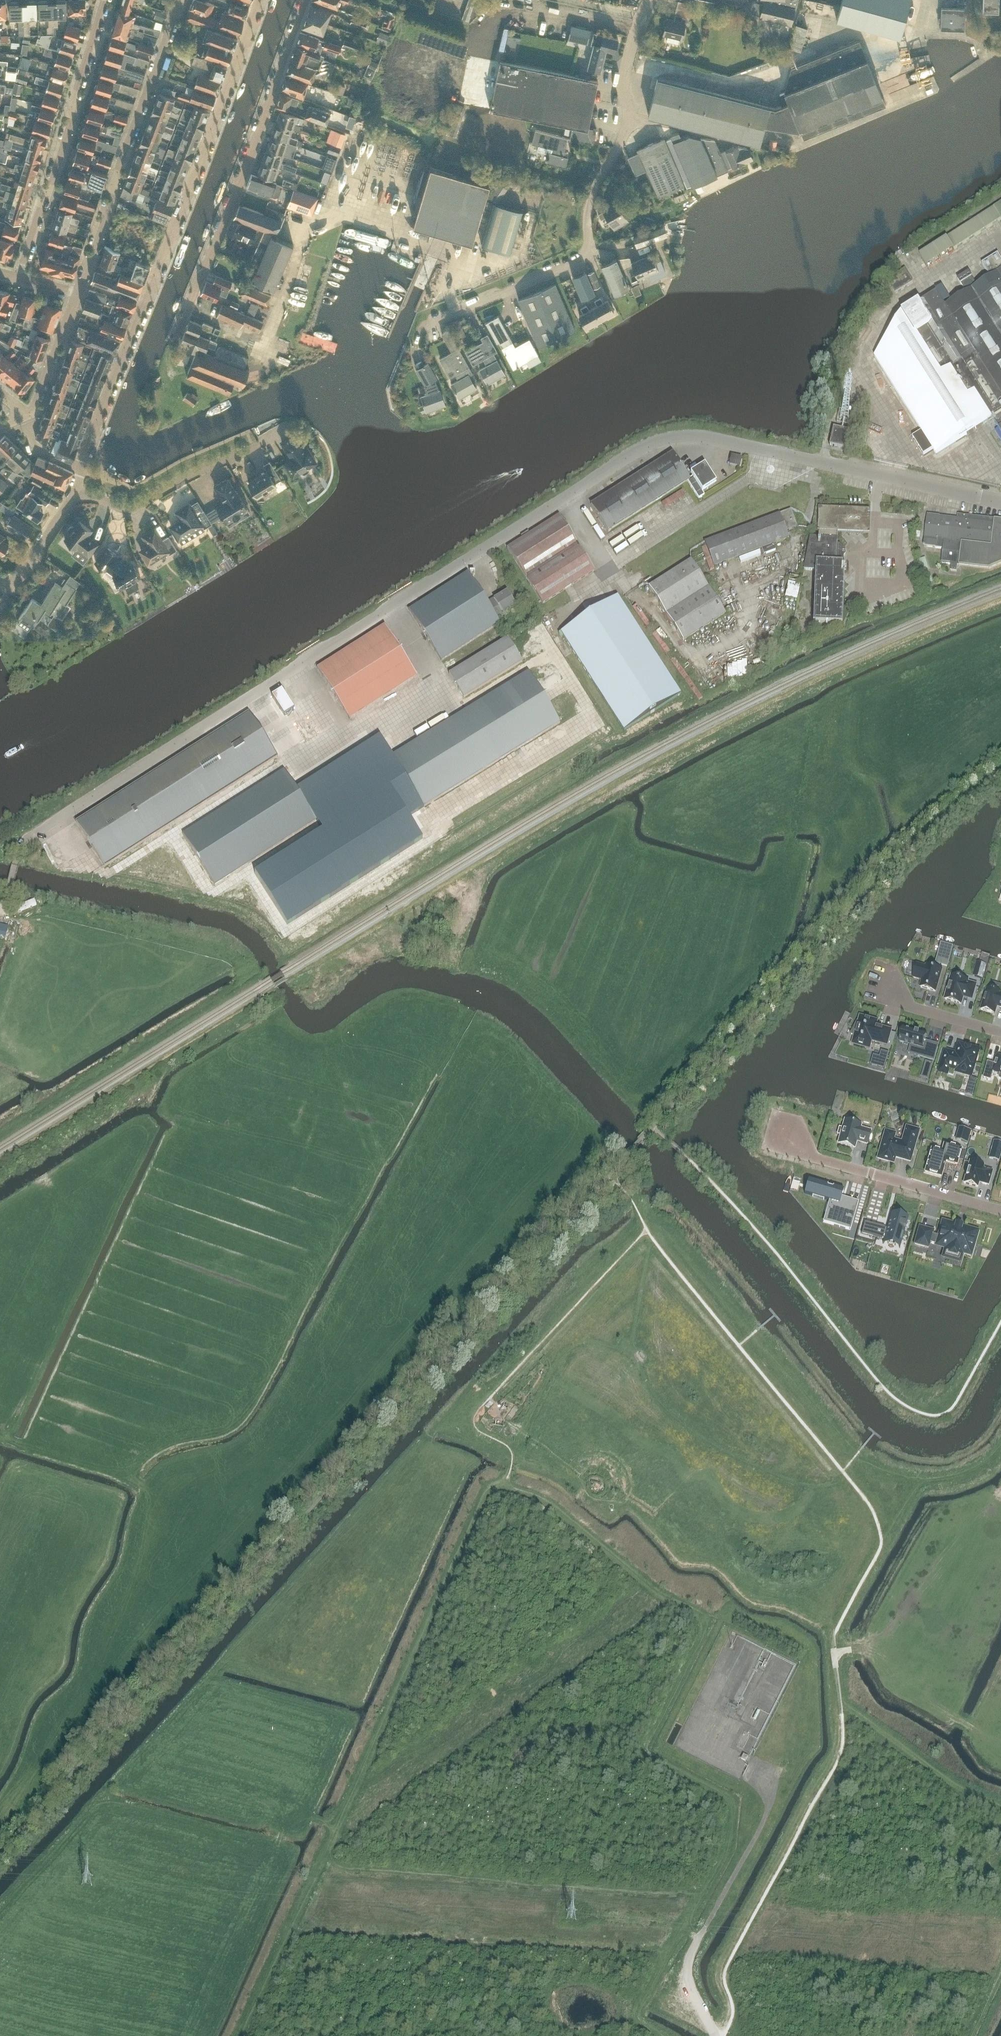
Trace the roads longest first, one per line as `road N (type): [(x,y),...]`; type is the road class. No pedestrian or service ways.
road 1 (unclassified): [(35,832),(665,438),(718,439),(1000,501)]
road 2 (residential): [(79,470),(260,0)]
road 3 (unclassified): [(418,342),(427,326),(586,253),(592,196),(623,139),(627,61),(651,0)]
road 4 (residential): [(176,338),(306,0)]
road 5 (residential): [(77,294),(184,0)]
road 6 (residential): [(19,278),(107,0)]
road 7 (residential): [(75,494),(129,510),(255,446)]
road 8 (residential): [(1000,1209),(813,1156)]
road 9 (residential): [(21,419),(37,406),(77,294)]
road 10 (residential): [(0,583),(23,577),(75,494)]

